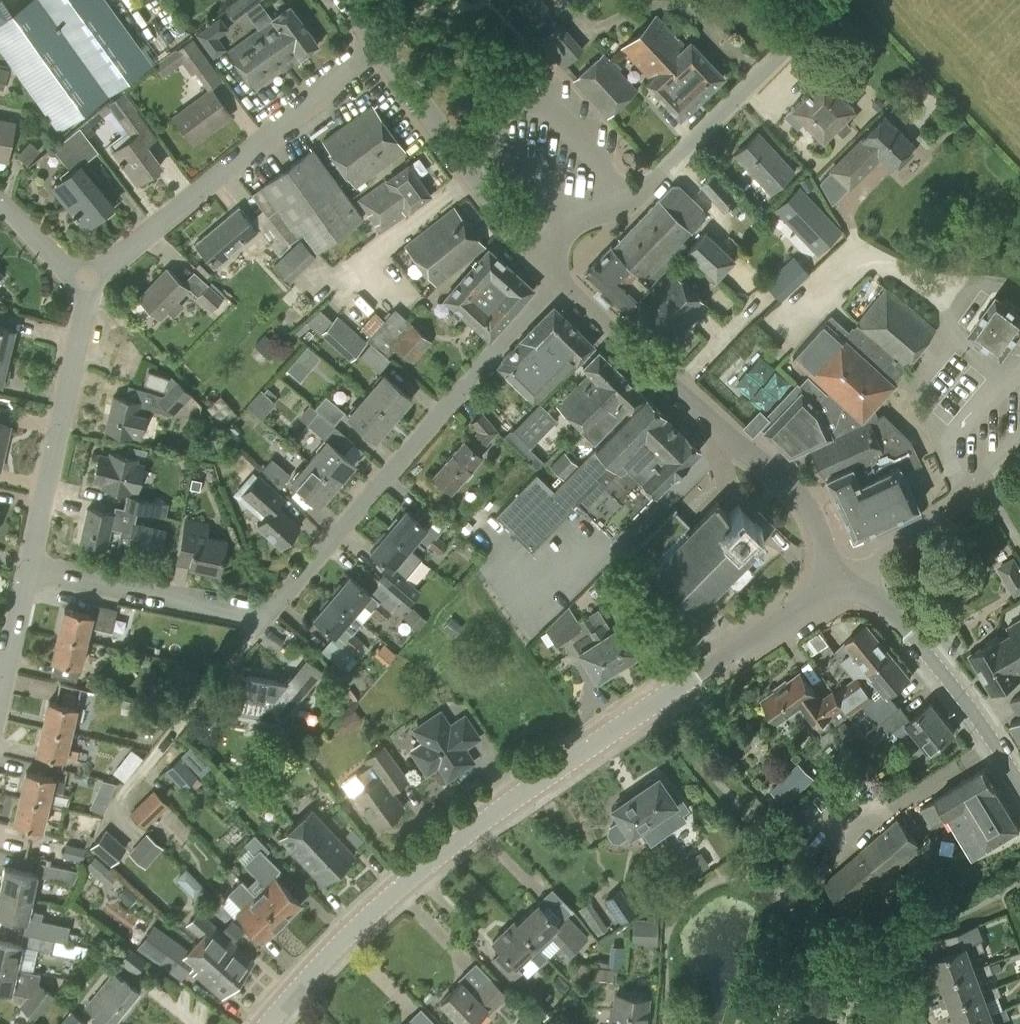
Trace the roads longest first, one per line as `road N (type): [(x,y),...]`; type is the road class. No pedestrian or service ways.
road 1 (residential): [(268,1023),(426,863),(842,578)]
road 2 (residential): [(555,279),(268,615),(29,569)]
road 3 (residential): [(842,578),(794,490),(669,389),(555,279)]
road 4 (unclassified): [(544,266),(570,225),(633,201),(832,0)]
road 5 (residential): [(90,284),(376,47)]
road 6 (residential): [(29,569),(90,284)]
road 7 (residential): [(544,266),(376,47)]
road 8 (residential): [(1019,786),(905,625),(842,578)]
road 9 (residential): [(0,702),(29,569)]
road 10 (residential): [(90,284),(0,203)]

